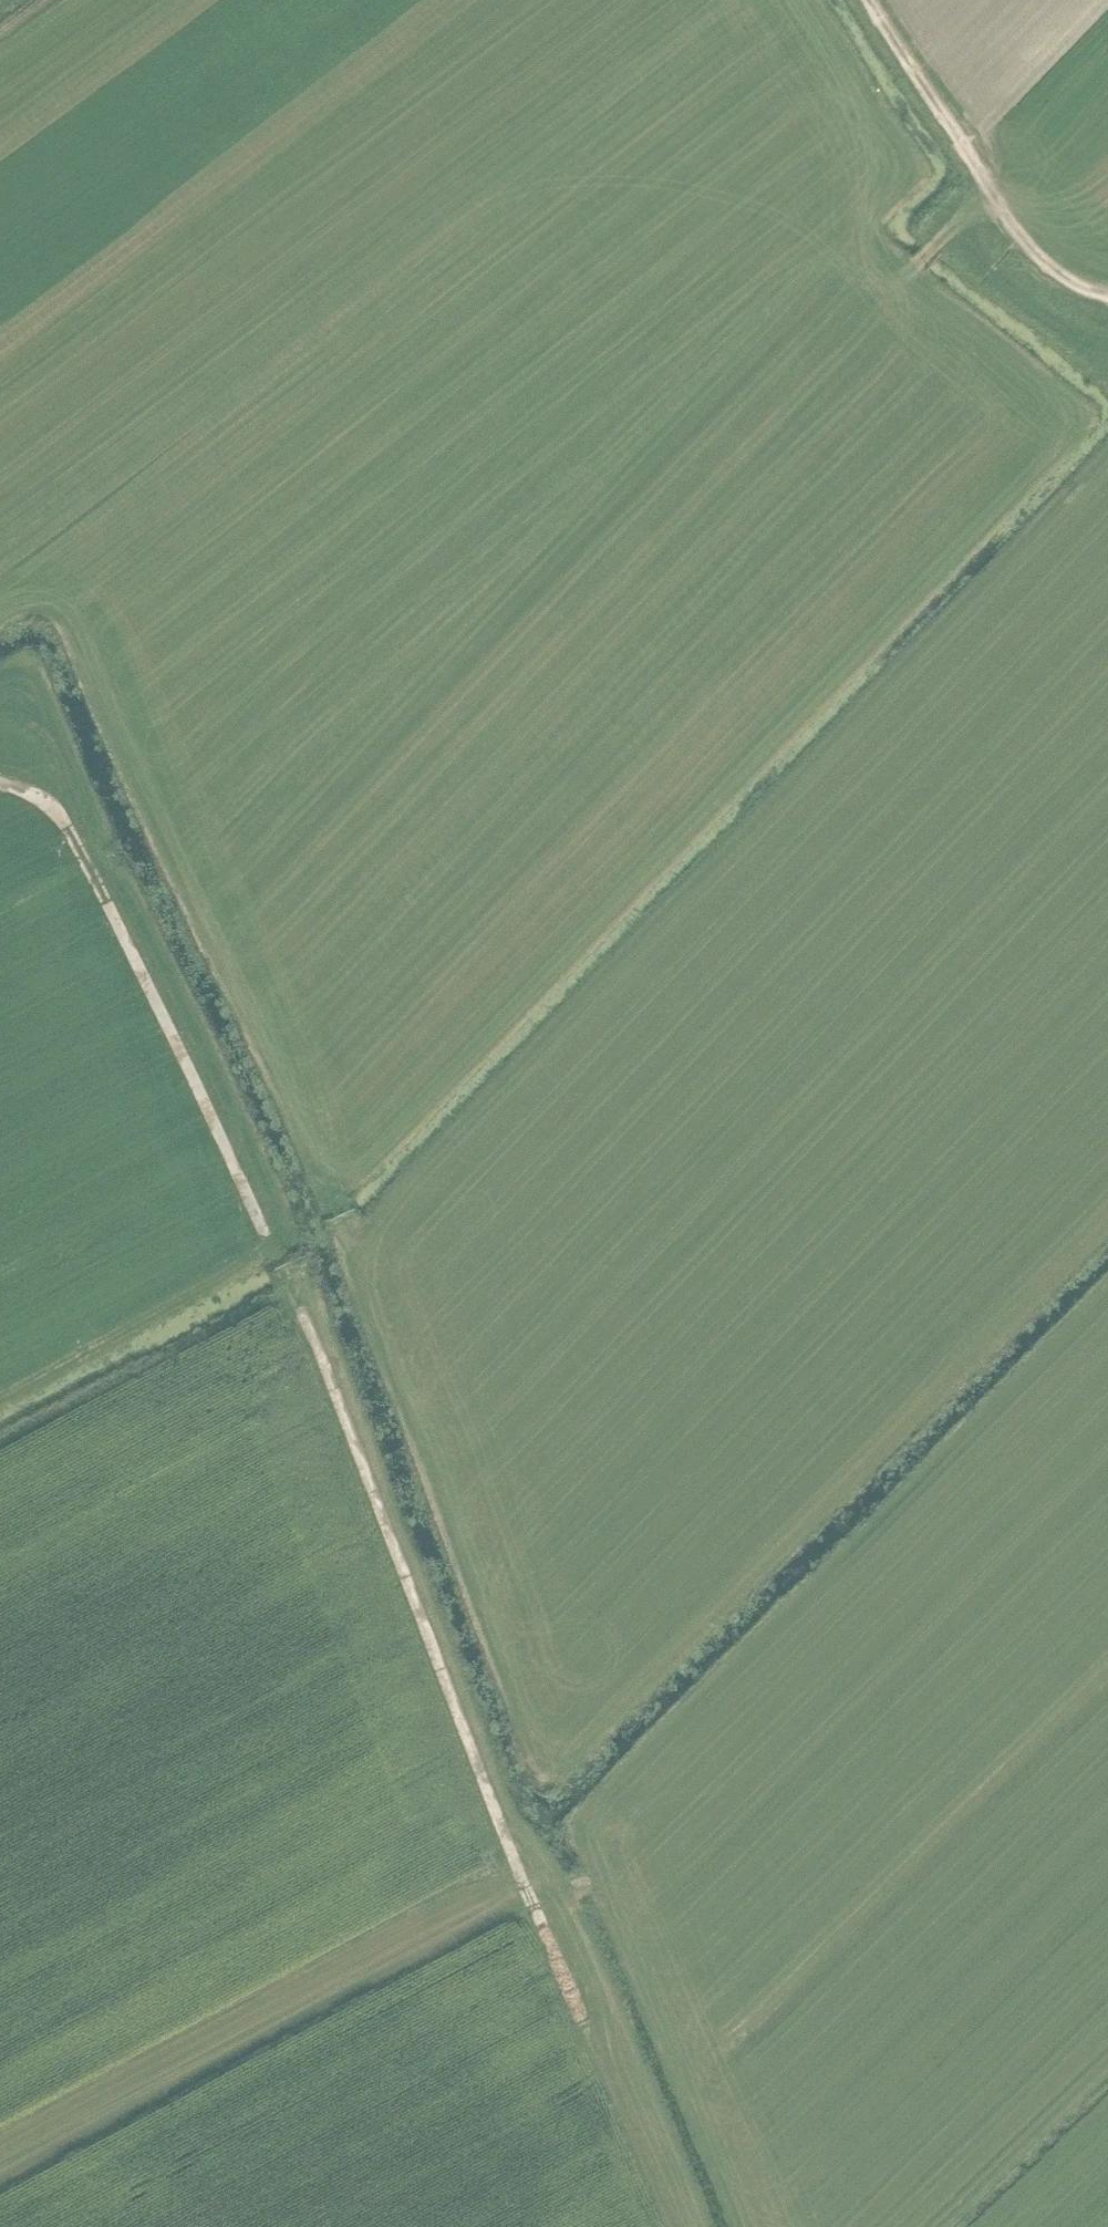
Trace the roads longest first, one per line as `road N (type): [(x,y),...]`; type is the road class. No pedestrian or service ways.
road 1 (track): [(0,794),(28,800),(66,833),(325,1372),(528,1911),(579,2018)]
road 2 (track): [(870,0),(978,158),(1021,239),(1079,286),(1107,286)]

